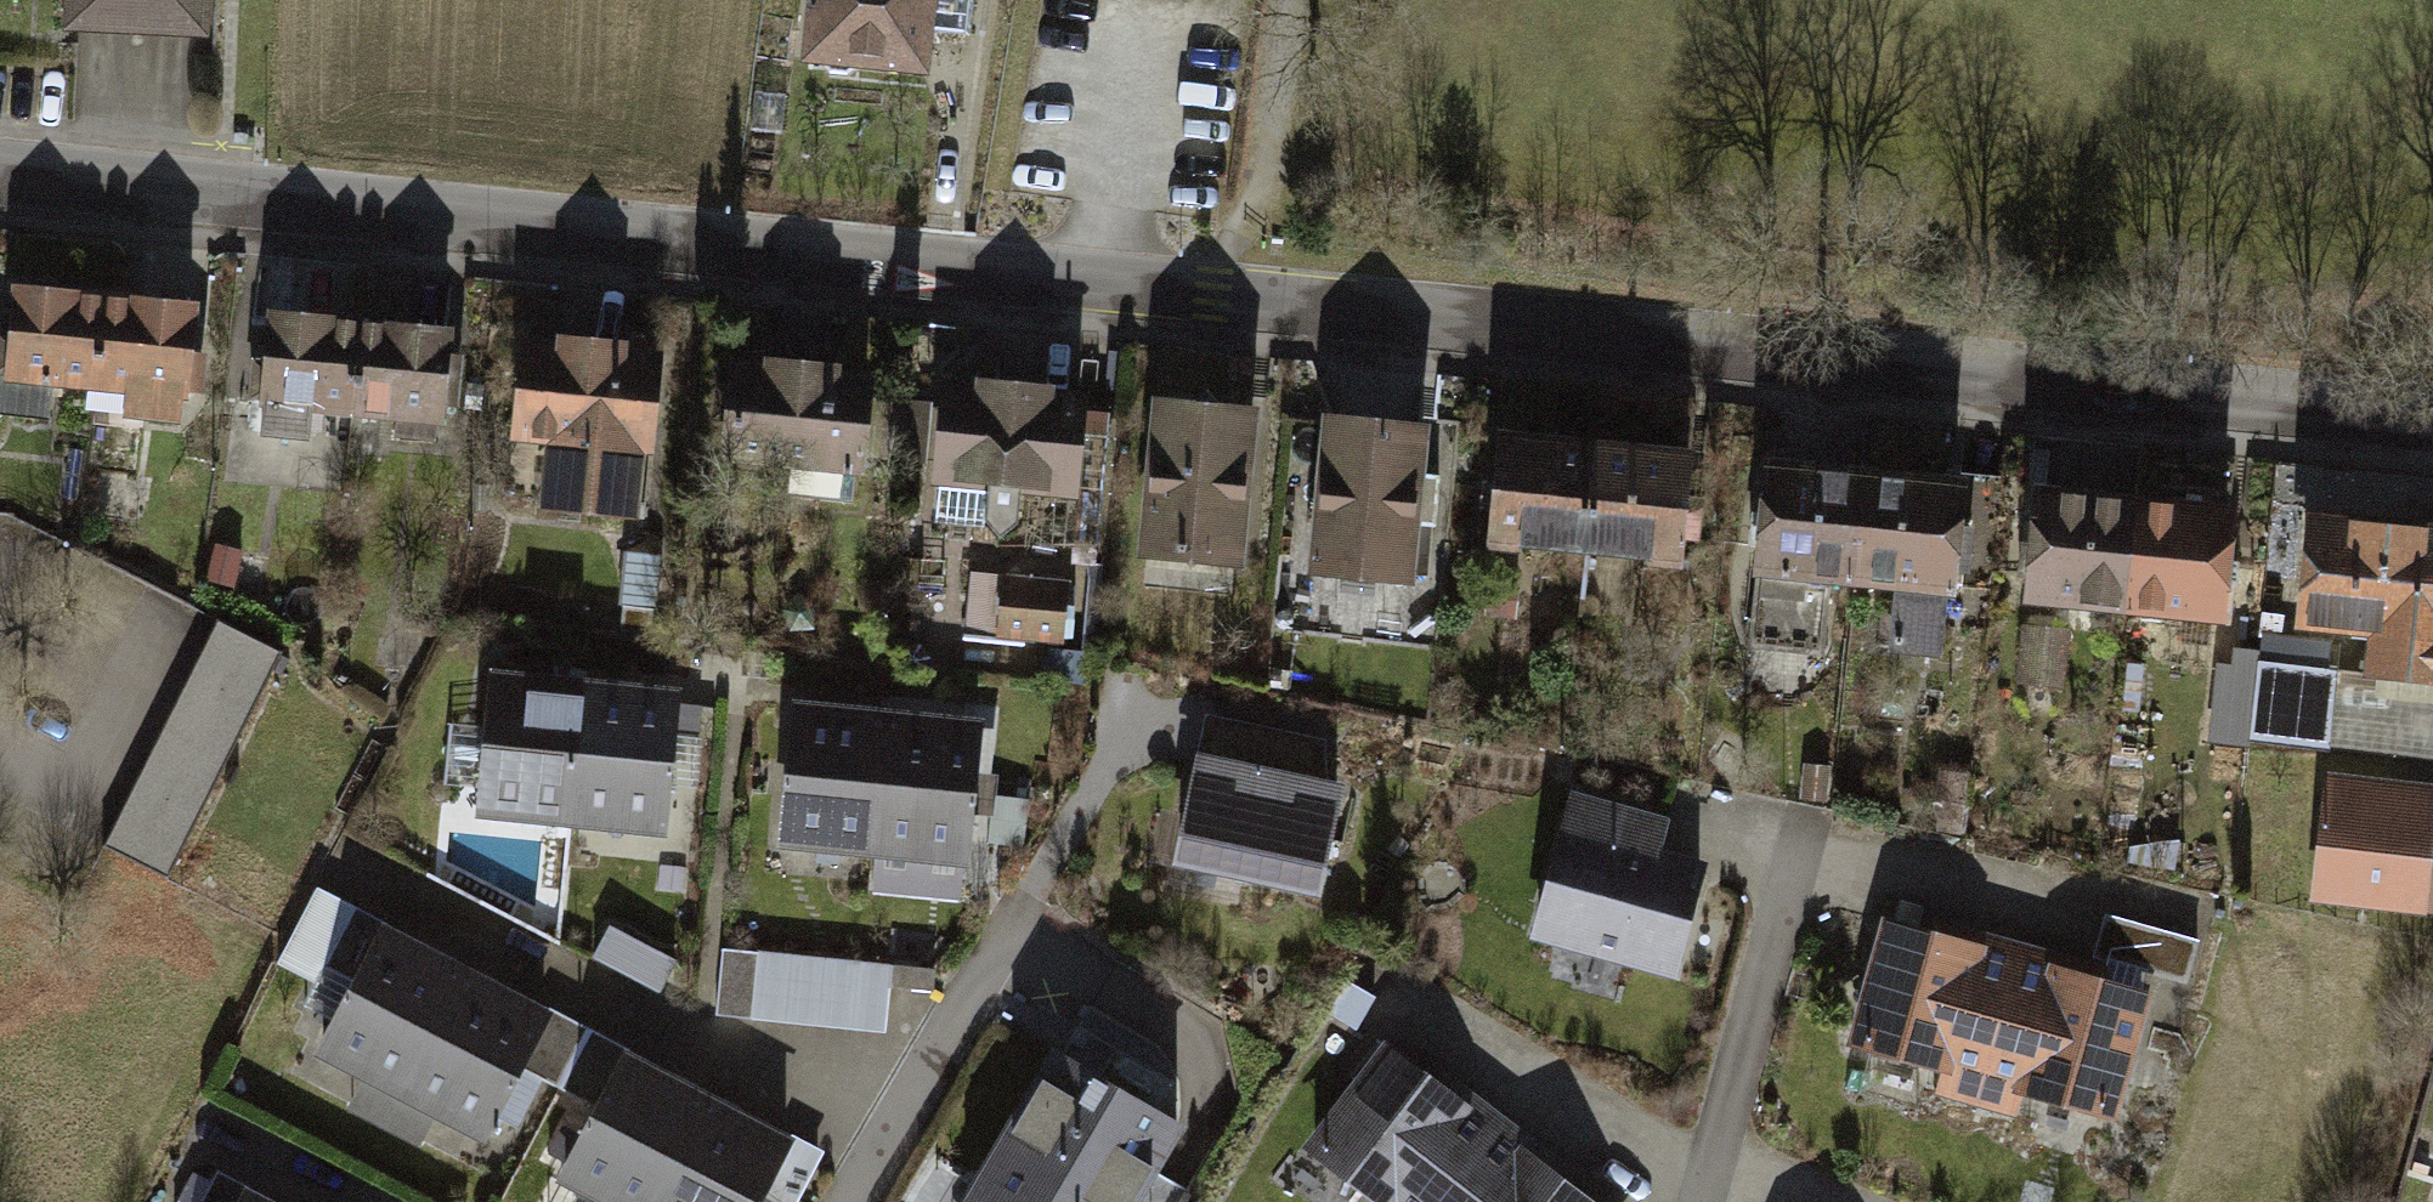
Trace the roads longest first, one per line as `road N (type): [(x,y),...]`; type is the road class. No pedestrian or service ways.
road 1 (tertiary): [(0,168),(2432,417)]
road 2 (residential): [(1698,1201),(1716,1169),(1807,839)]
road 3 (residential): [(859,1201),(1045,889)]

